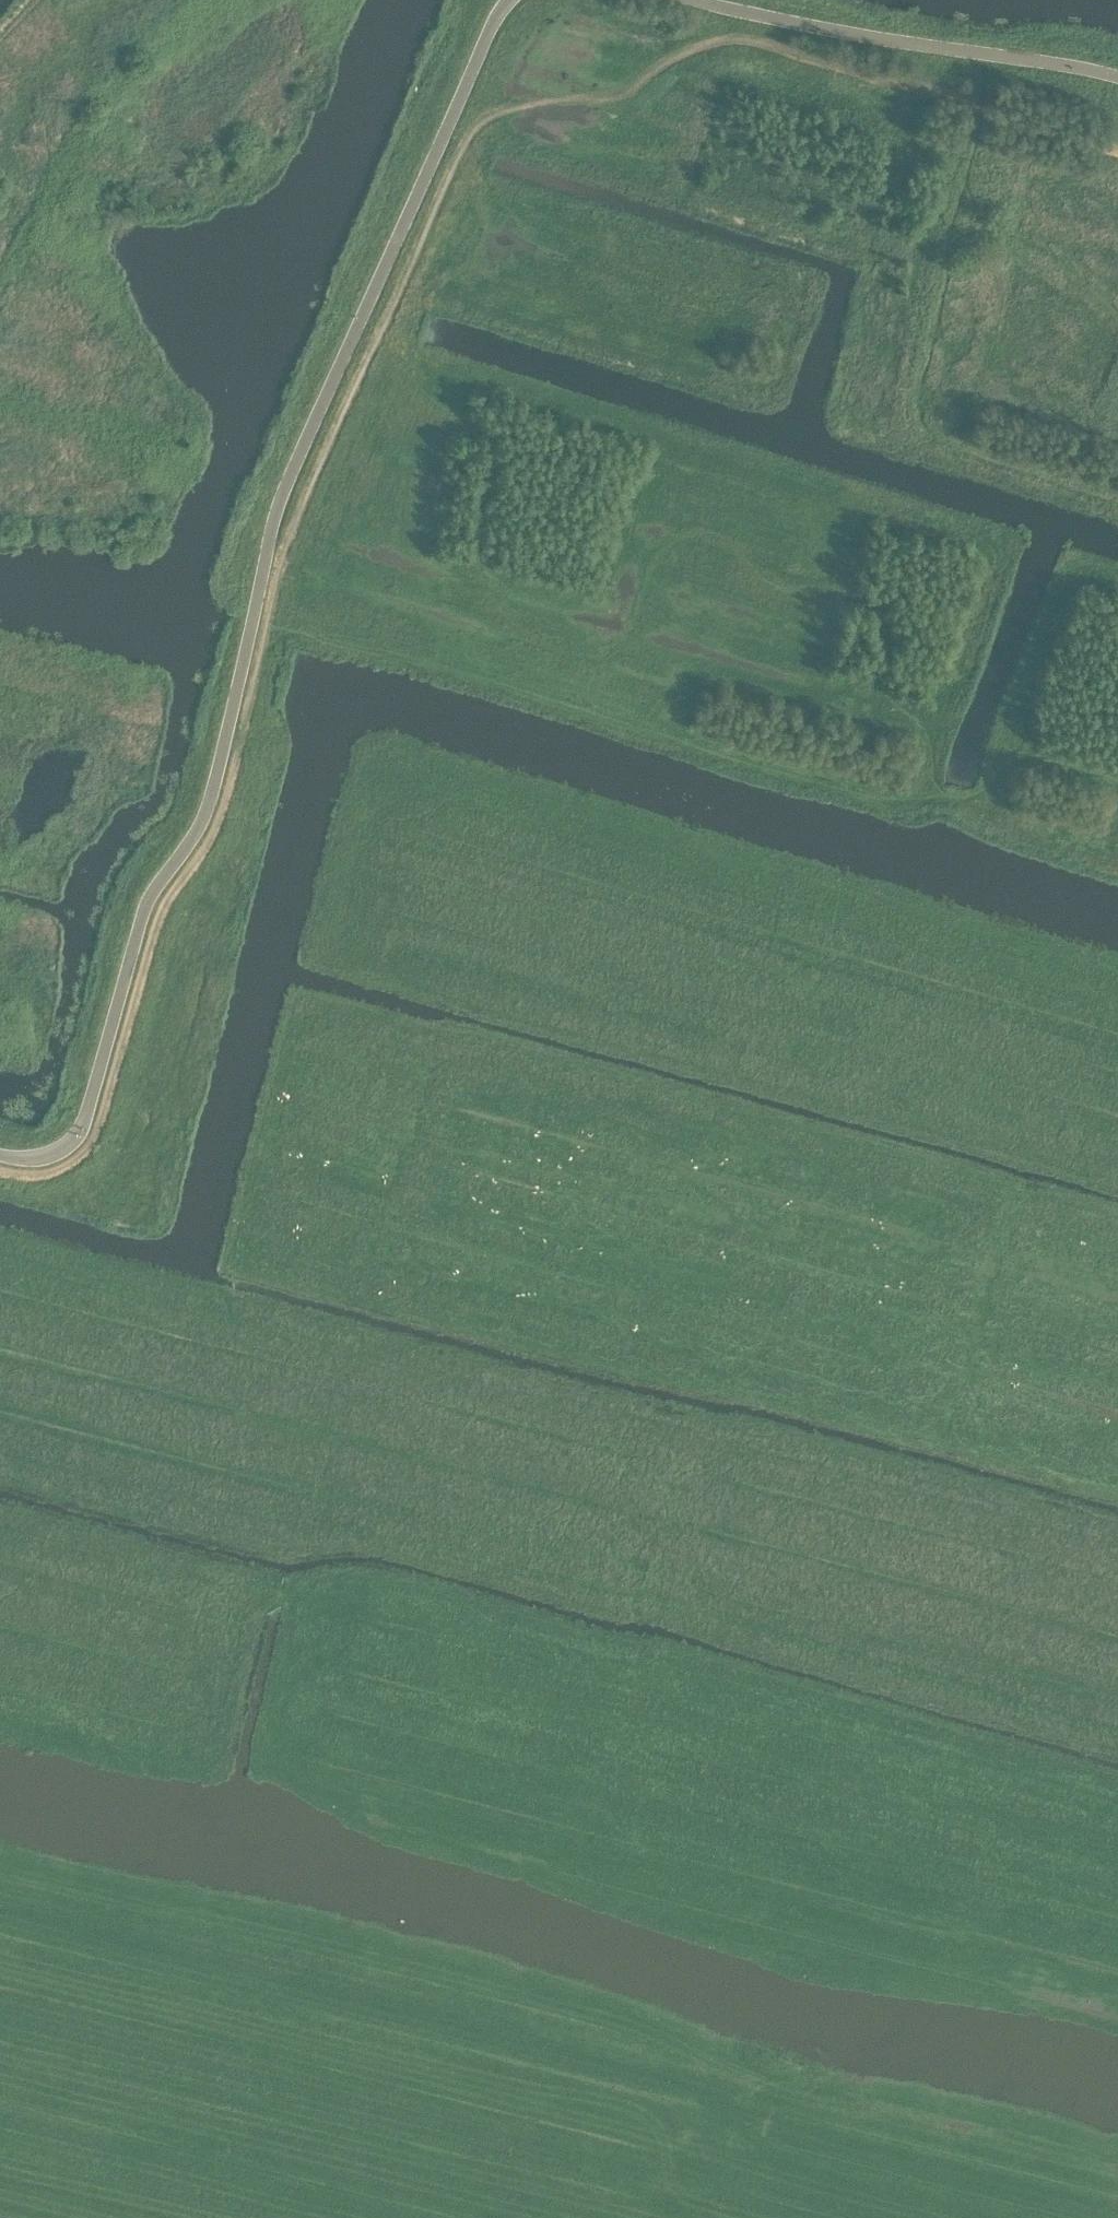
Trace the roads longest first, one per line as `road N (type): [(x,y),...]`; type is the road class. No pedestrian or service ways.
road 1 (track): [(967,2217),(830,2186),(672,2082),(0,1888)]
road 2 (track): [(123,2217),(0,2186)]

